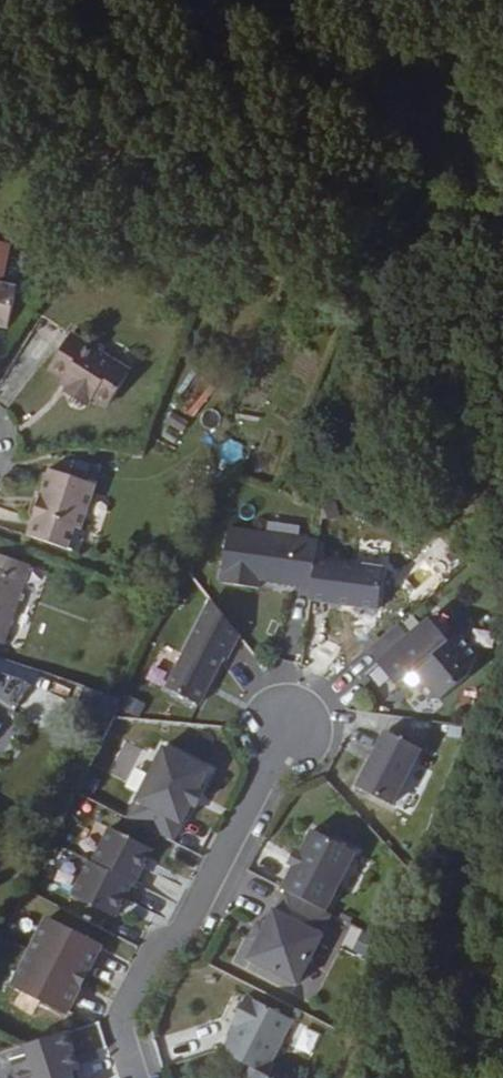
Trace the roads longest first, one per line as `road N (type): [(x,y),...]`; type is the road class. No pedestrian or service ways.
road 1 (residential): [(290,726),(187,934),(153,950),(121,1020),(139,1077)]

